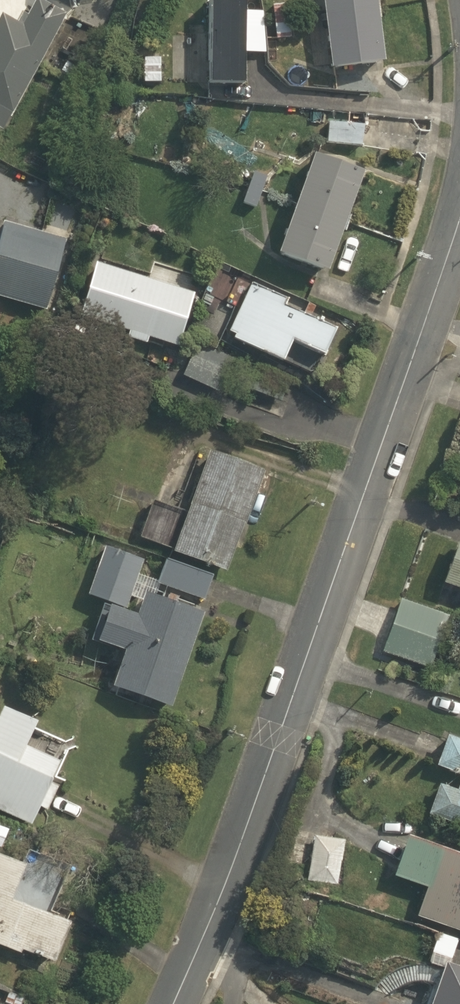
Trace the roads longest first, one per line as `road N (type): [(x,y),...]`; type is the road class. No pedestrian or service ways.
road 1 (residential): [(459,216),(278,740),(174,1003)]

